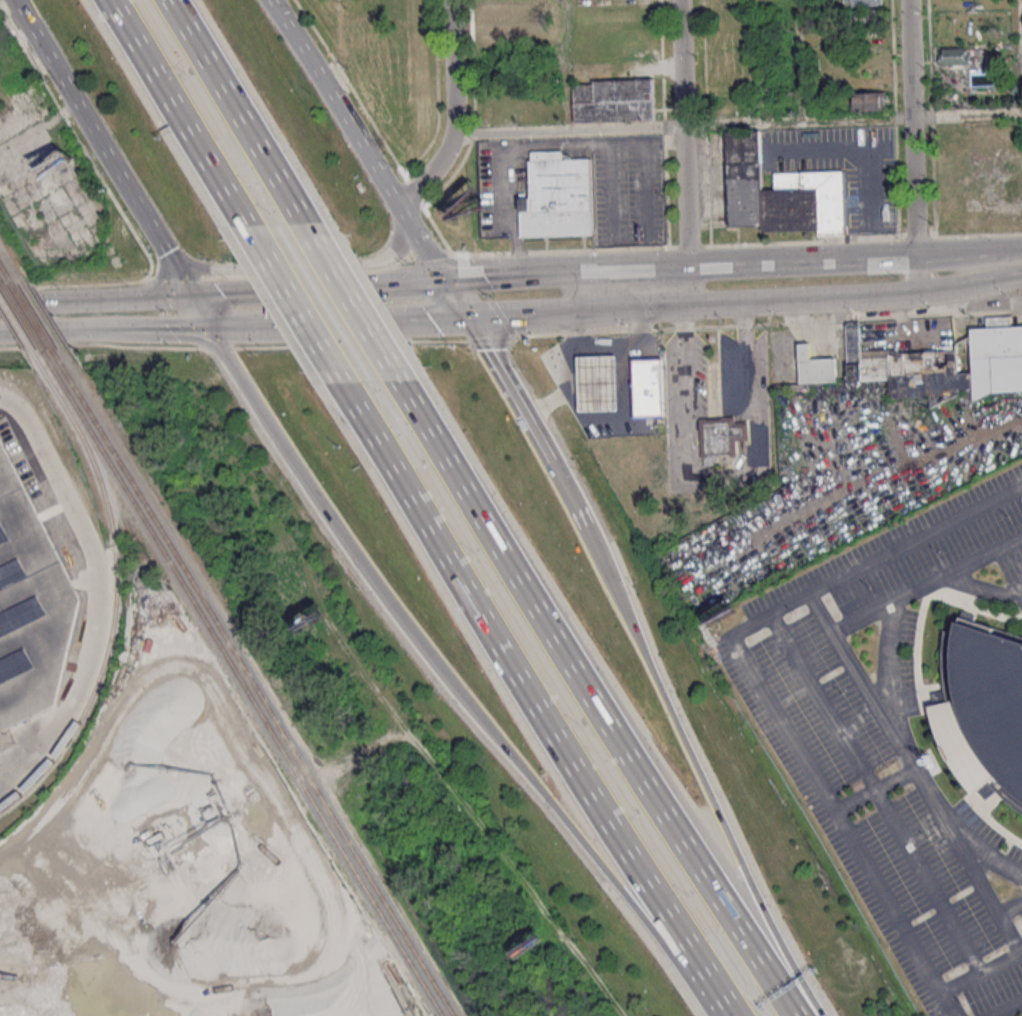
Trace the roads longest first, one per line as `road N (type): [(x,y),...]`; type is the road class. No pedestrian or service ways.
road 1 (motorway): [(211,332),(348,550),(480,722),(587,849),(679,934)]
road 2 (motorway): [(795,1015),(580,682),(400,382)]
road 3 (motorway): [(342,383),(679,934)]
road 4 (secondary): [(464,318),(871,298),(1021,278)]
road 5 (secondary): [(464,318),(267,0)]
road 6 (residential): [(688,307),(679,0)]
road 7 (residential): [(908,0),(918,294)]
road 8 (secondary): [(153,233),(182,262),(234,268),(376,261),(392,253),(407,224)]
road 9 (secondary): [(45,52),(190,296)]
road 10 (motorway): [(694,773),(582,525)]
road 11 (motorway): [(306,227),(169,0)]
road 12 (motorway): [(109,0),(247,226)]
road 13 (motorway): [(800,1015),(694,773)]
road 14 (secondary): [(442,281),(190,296)]
road 15 (motorway): [(582,525),(464,318)]
road 16 (secondary): [(893,257),(658,268)]
road 17 (residential): [(450,0),(453,132),(402,215)]
road 18 (secondary): [(658,268),(442,281)]
road 19 (motorway): [(247,226),(342,383)]
road 20 (motorway): [(400,382),(306,227)]
road 21 (secondary): [(78,338),(211,332)]
road 22 (secondary): [(332,325),(464,318)]
road 23 (secondary): [(1021,252),(893,257)]
road 24 (secondary): [(190,296),(63,300)]
road 25 (secondary): [(211,332),(332,325)]

